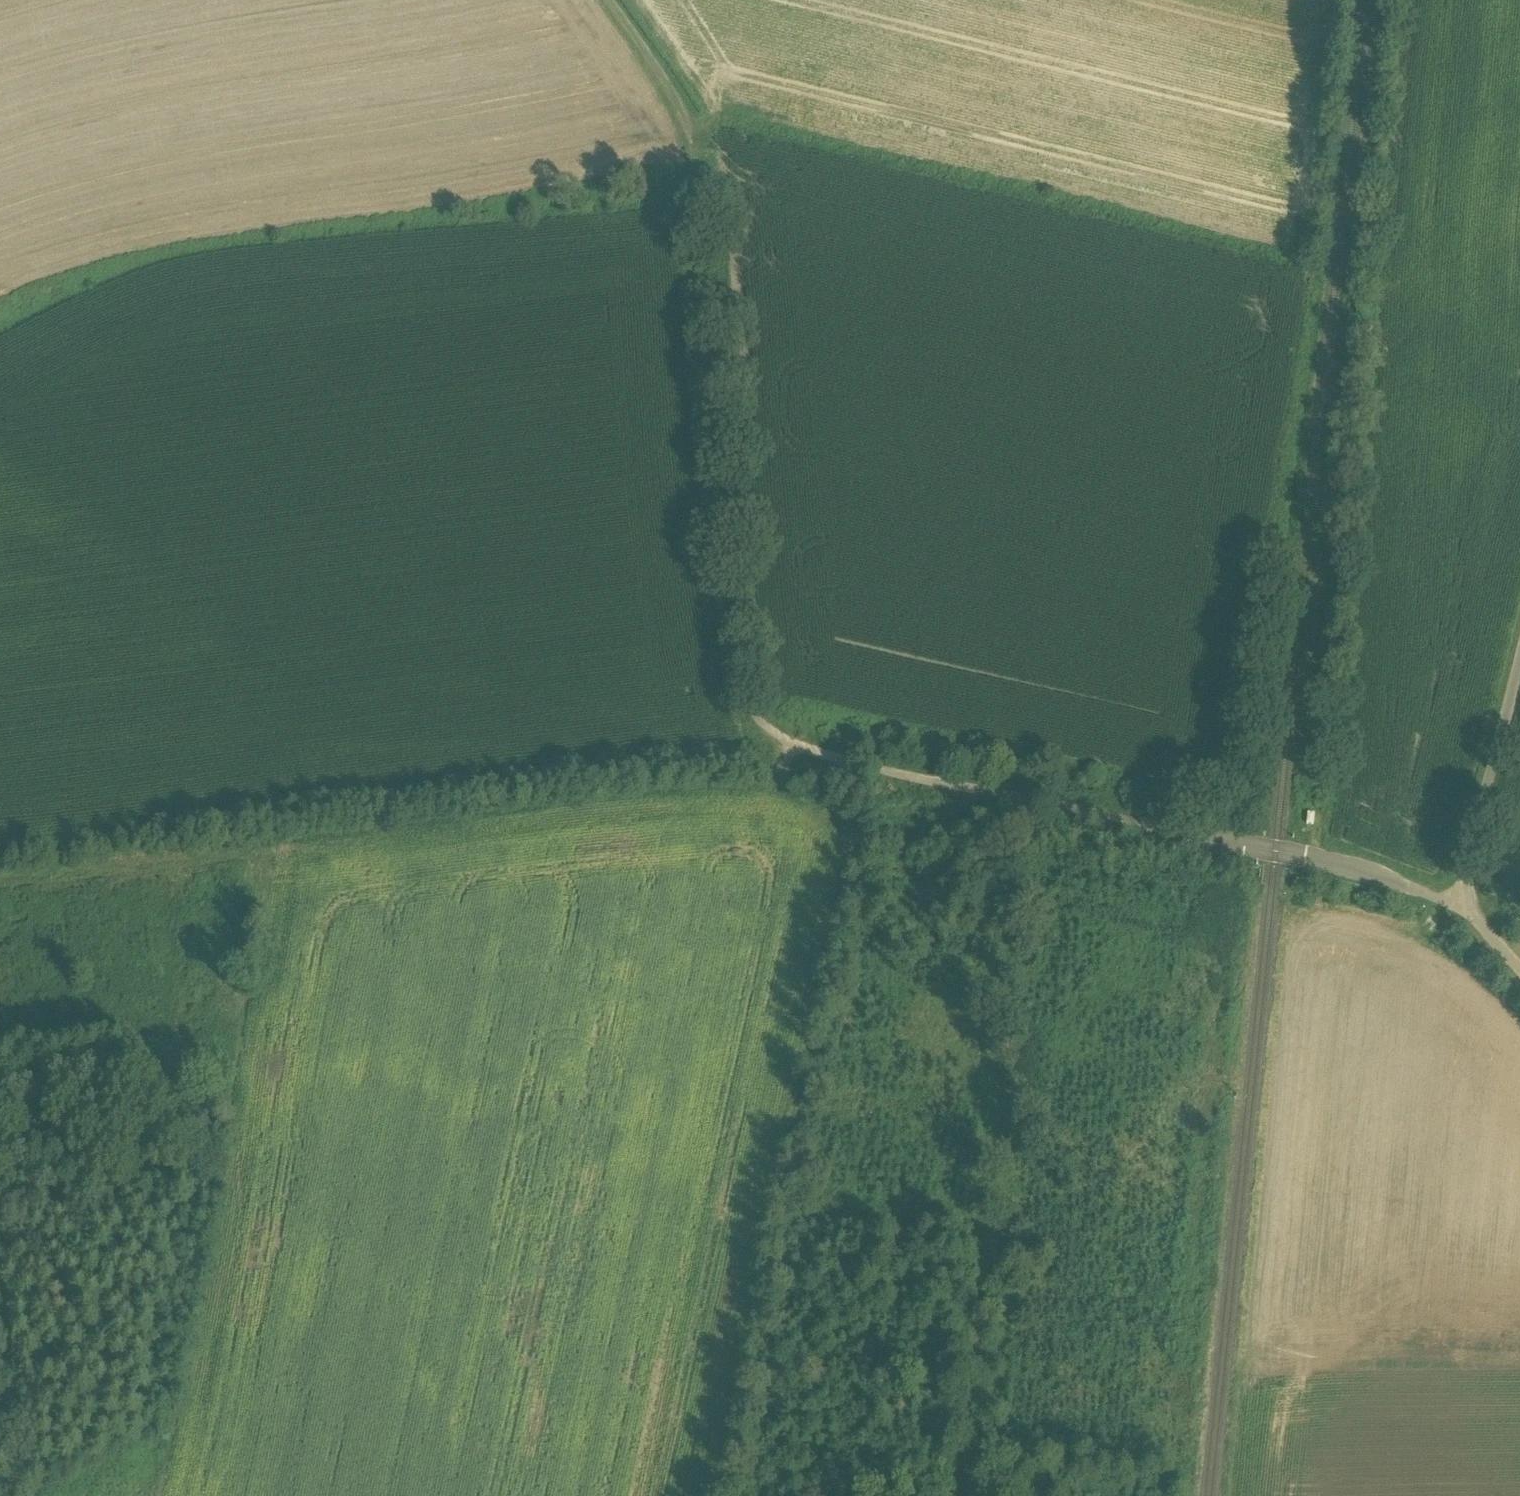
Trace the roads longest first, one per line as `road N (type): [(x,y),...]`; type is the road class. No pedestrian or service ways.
road 1 (track): [(599,0),(684,117),(761,701),(854,756),(1275,853),(1445,882)]
road 2 (unclassified): [(1519,612),(1445,882),(1519,964)]

